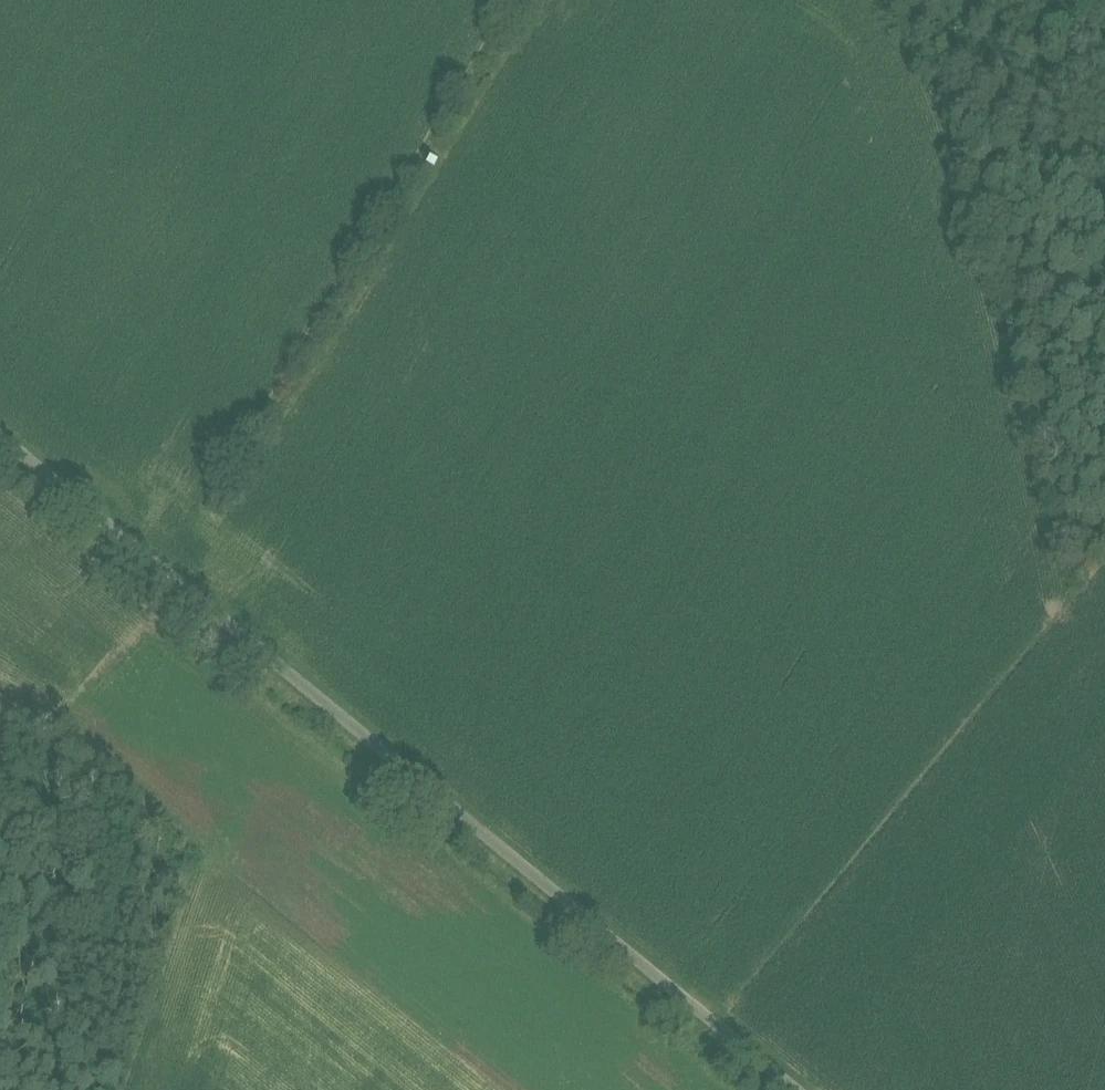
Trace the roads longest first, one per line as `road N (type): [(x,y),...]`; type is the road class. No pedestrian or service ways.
road 1 (residential): [(799,1089),(0,431)]

